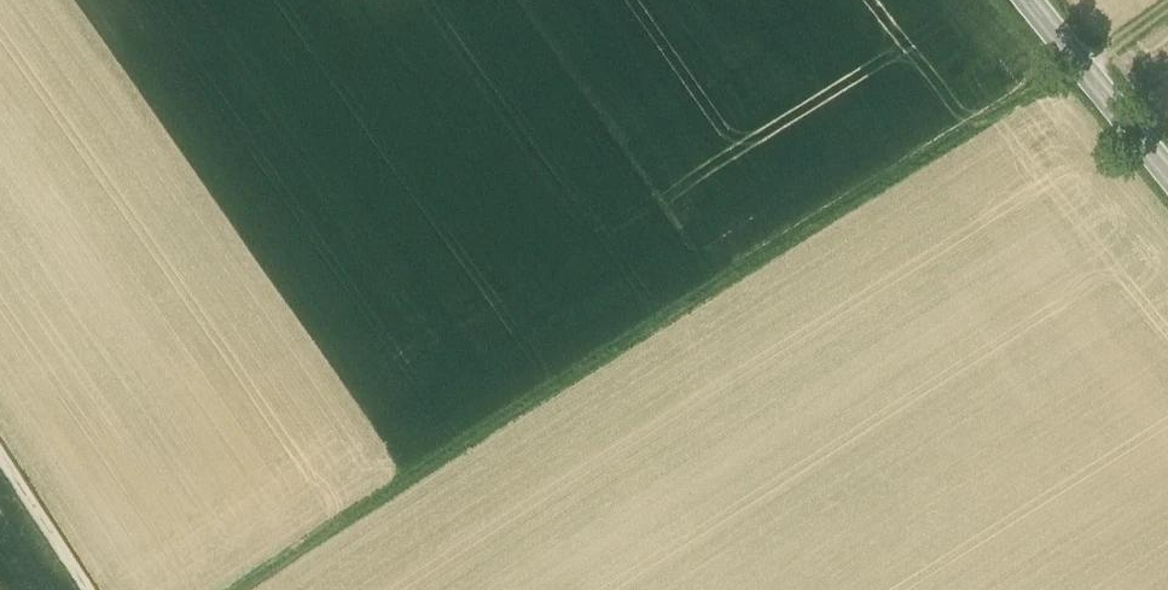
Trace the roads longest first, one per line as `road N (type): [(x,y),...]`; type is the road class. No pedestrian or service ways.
road 1 (track): [(1167,27),(283,589)]
road 2 (secondary): [(1167,160),(1038,0)]
road 3 (track): [(0,450),(94,589)]

